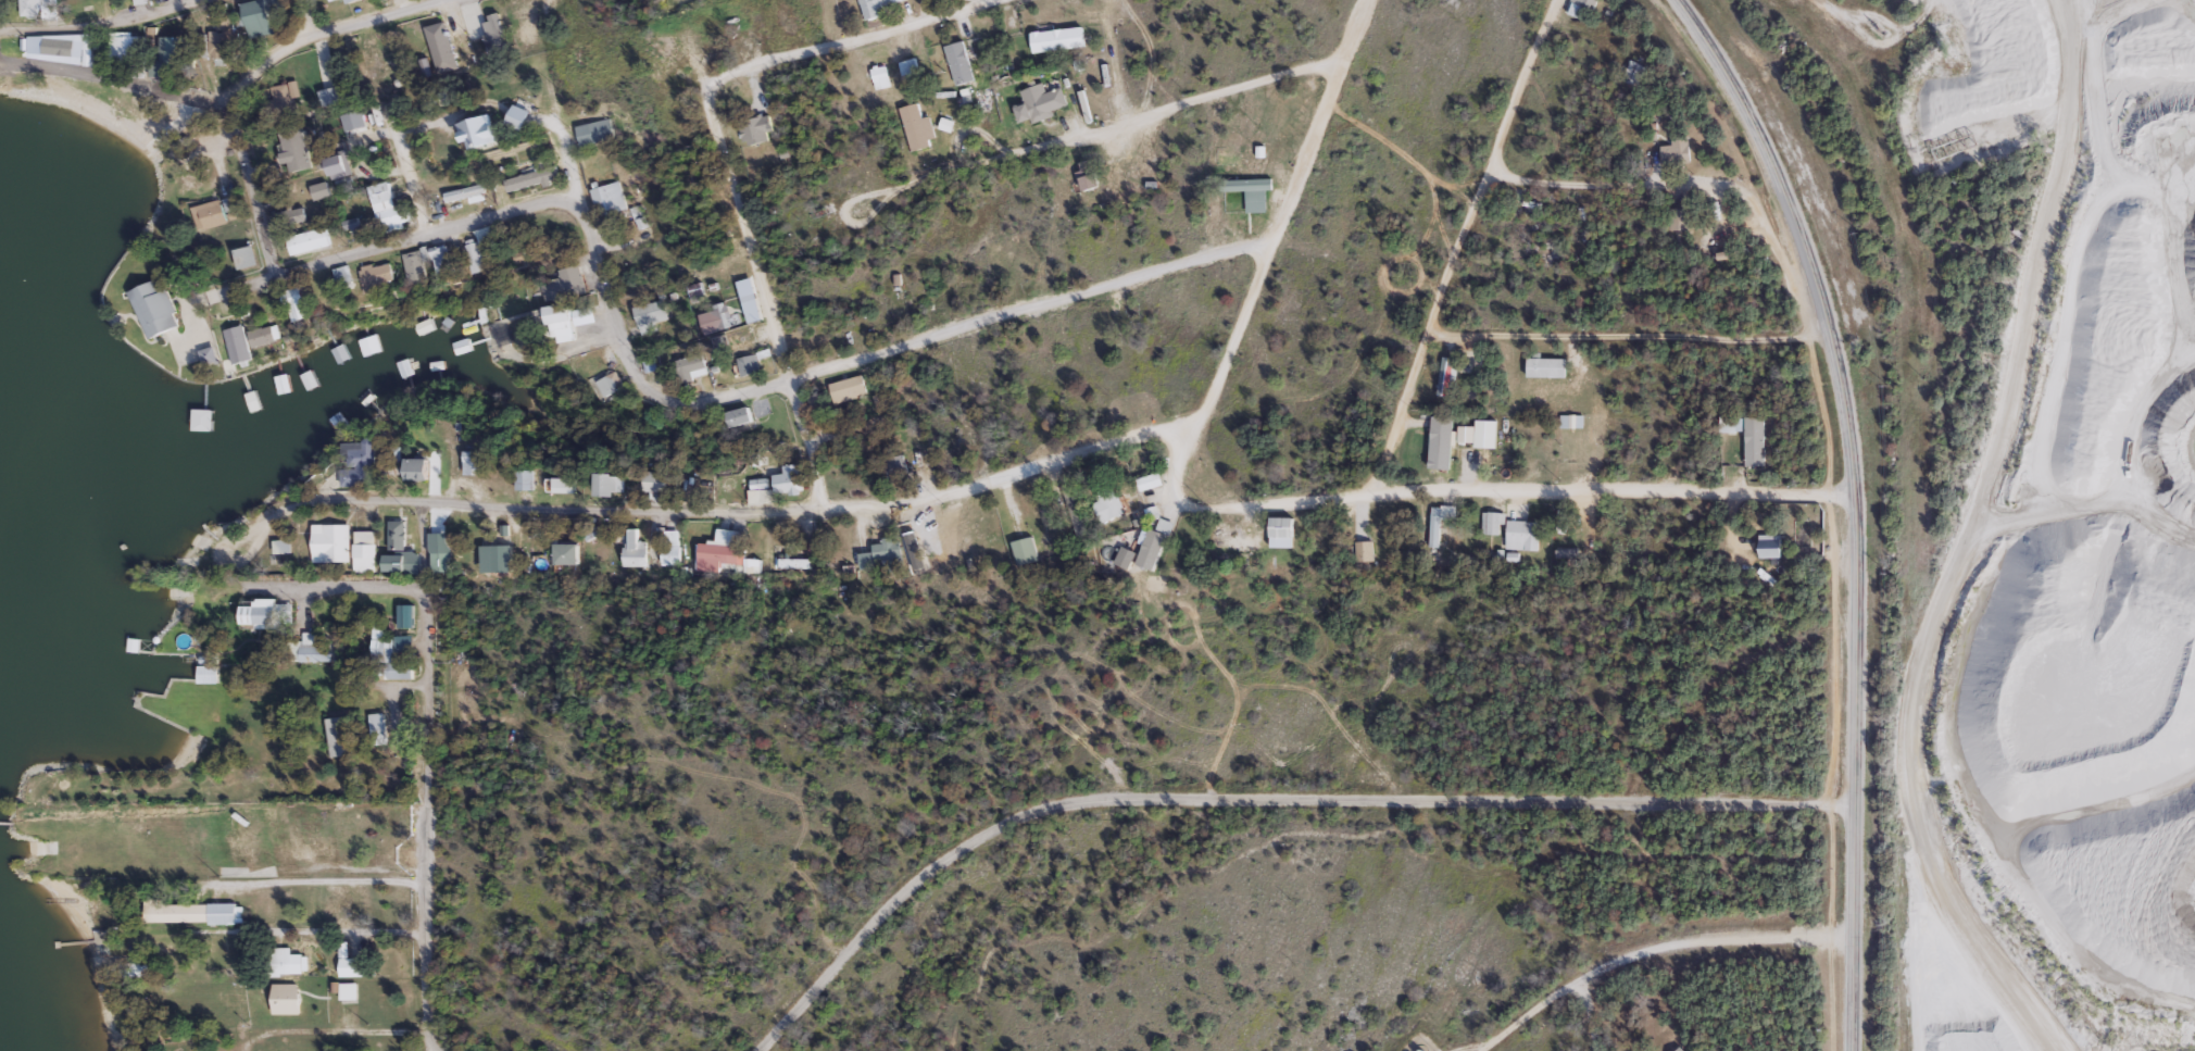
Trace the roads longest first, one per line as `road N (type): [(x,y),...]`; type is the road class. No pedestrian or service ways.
road 1 (secondary): [(1676,0),(1771,163),(1824,313),(1845,404),(1857,610),(1853,1050)]
road 2 (residential): [(319,500),(714,515),(926,500),(1194,421)]
road 3 (residential): [(570,198),(618,343),(640,386),(675,403),(715,403),(1270,240)]
road 4 (residential): [(1854,497),(1532,490),(1205,509),(1179,501),(1176,477),(1194,421)]
road 5 (residential): [(1372,496),(1426,333),(1555,0)]
road 6 (residential): [(891,190),(1343,62)]
road 7 (residential): [(0,66),(225,99),(314,34),(432,0)]
road 8 (residential): [(1194,421),(1365,0)]
road 9 (residential): [(823,509),(749,268),(711,113),(711,82)]
road 10 (residential): [(1809,337),(1755,205),(1734,189),(1489,175)]
road 11 (residential): [(1426,333),(1831,338)]
road 12 (residential): [(1854,939),(1683,938),(1617,958),(1576,979),(1484,1050)]
road 13 (residential): [(274,278),(570,198)]
road 14 (residential): [(2064,1050),(1957,896),(1910,797)]
road 15 (residential): [(711,82),(985,0)]
road 16 (residential): [(0,34),(100,27),(191,0)]
road 17 (residential): [(274,278),(225,99)]
road 18 (residential): [(570,198),(569,58)]
road 19 (residential): [(421,236),(386,104)]

